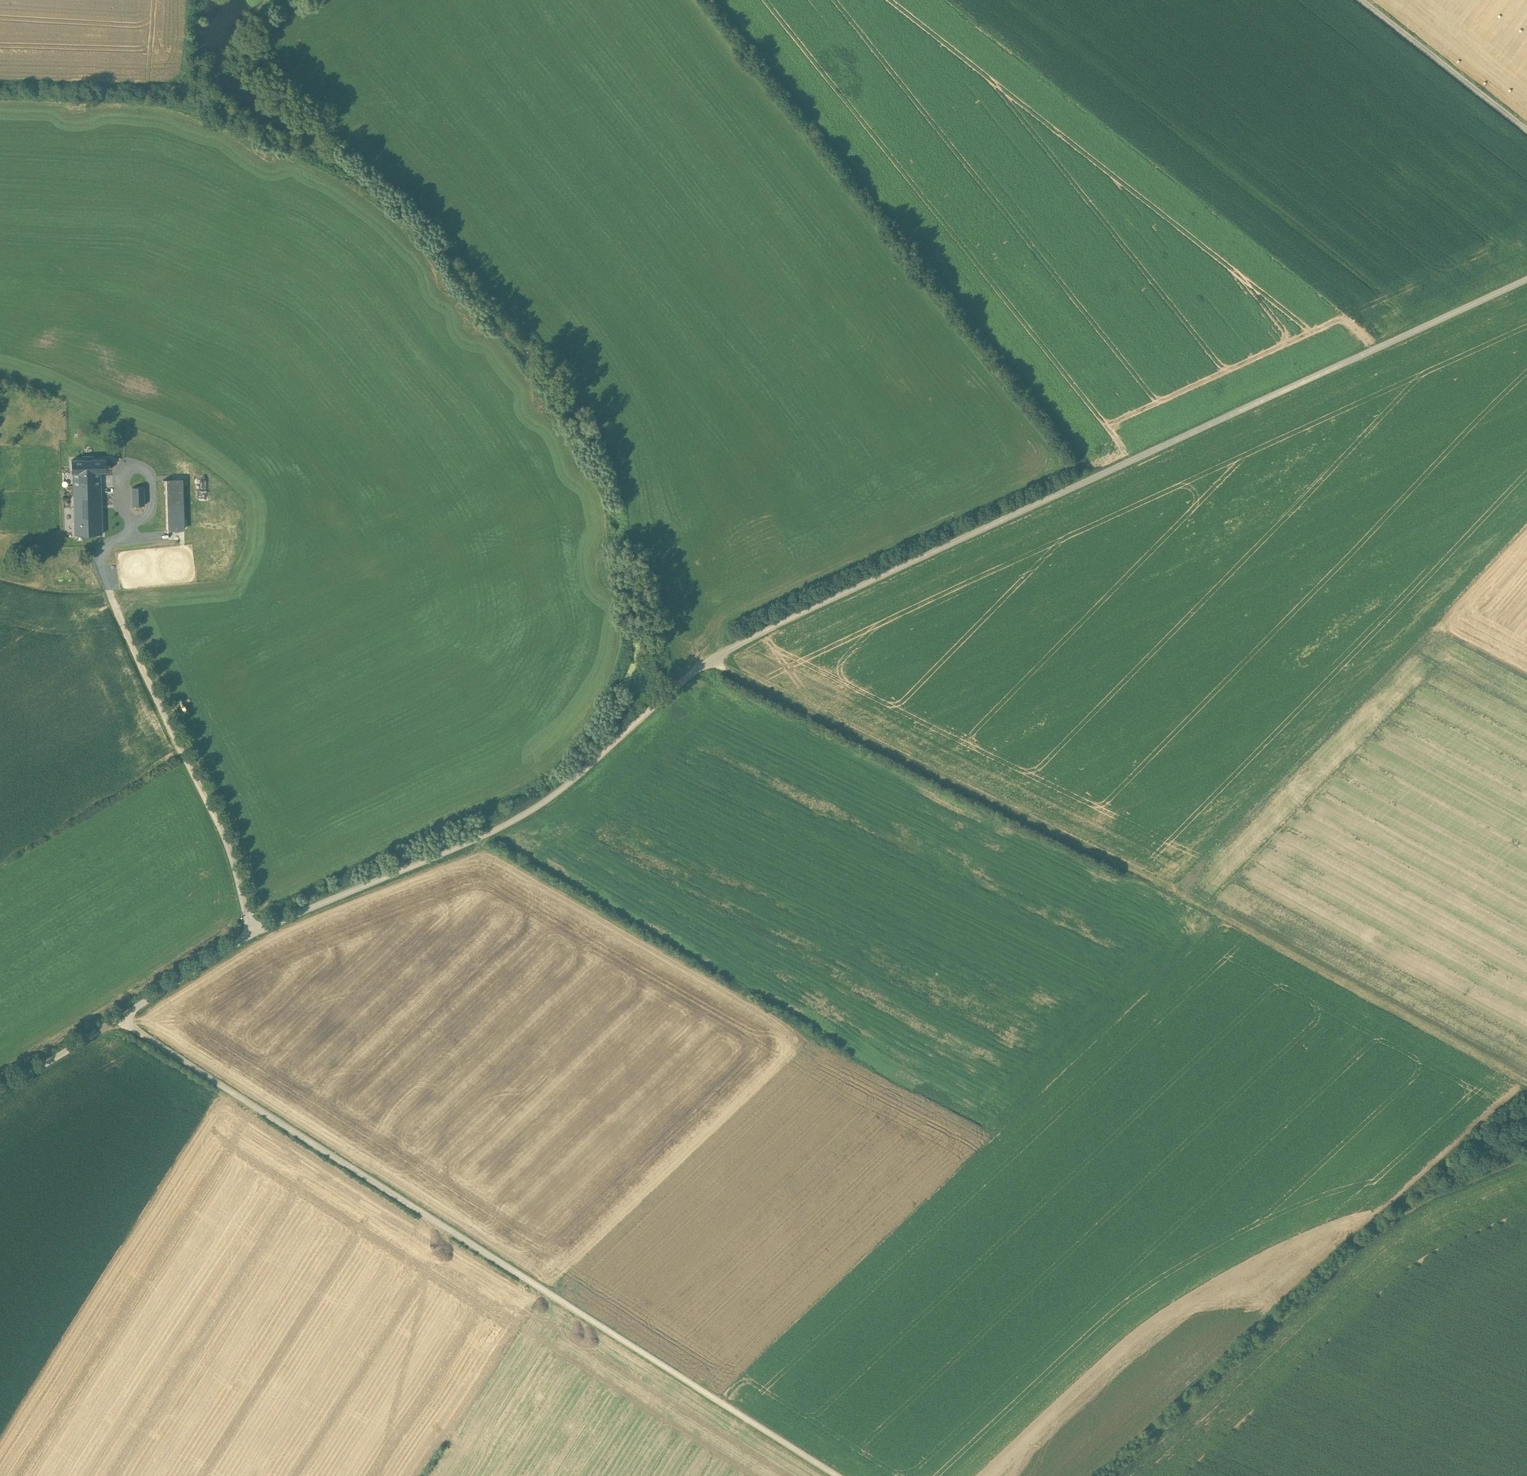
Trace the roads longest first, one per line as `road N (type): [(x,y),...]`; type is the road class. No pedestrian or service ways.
road 1 (unclassified): [(1526,278),(736,643),(680,680),(543,805),(443,856),(255,933),(0,1095)]
road 2 (track): [(120,1021),(837,1475)]
road 3 (unclassified): [(1361,0),(1526,131)]

